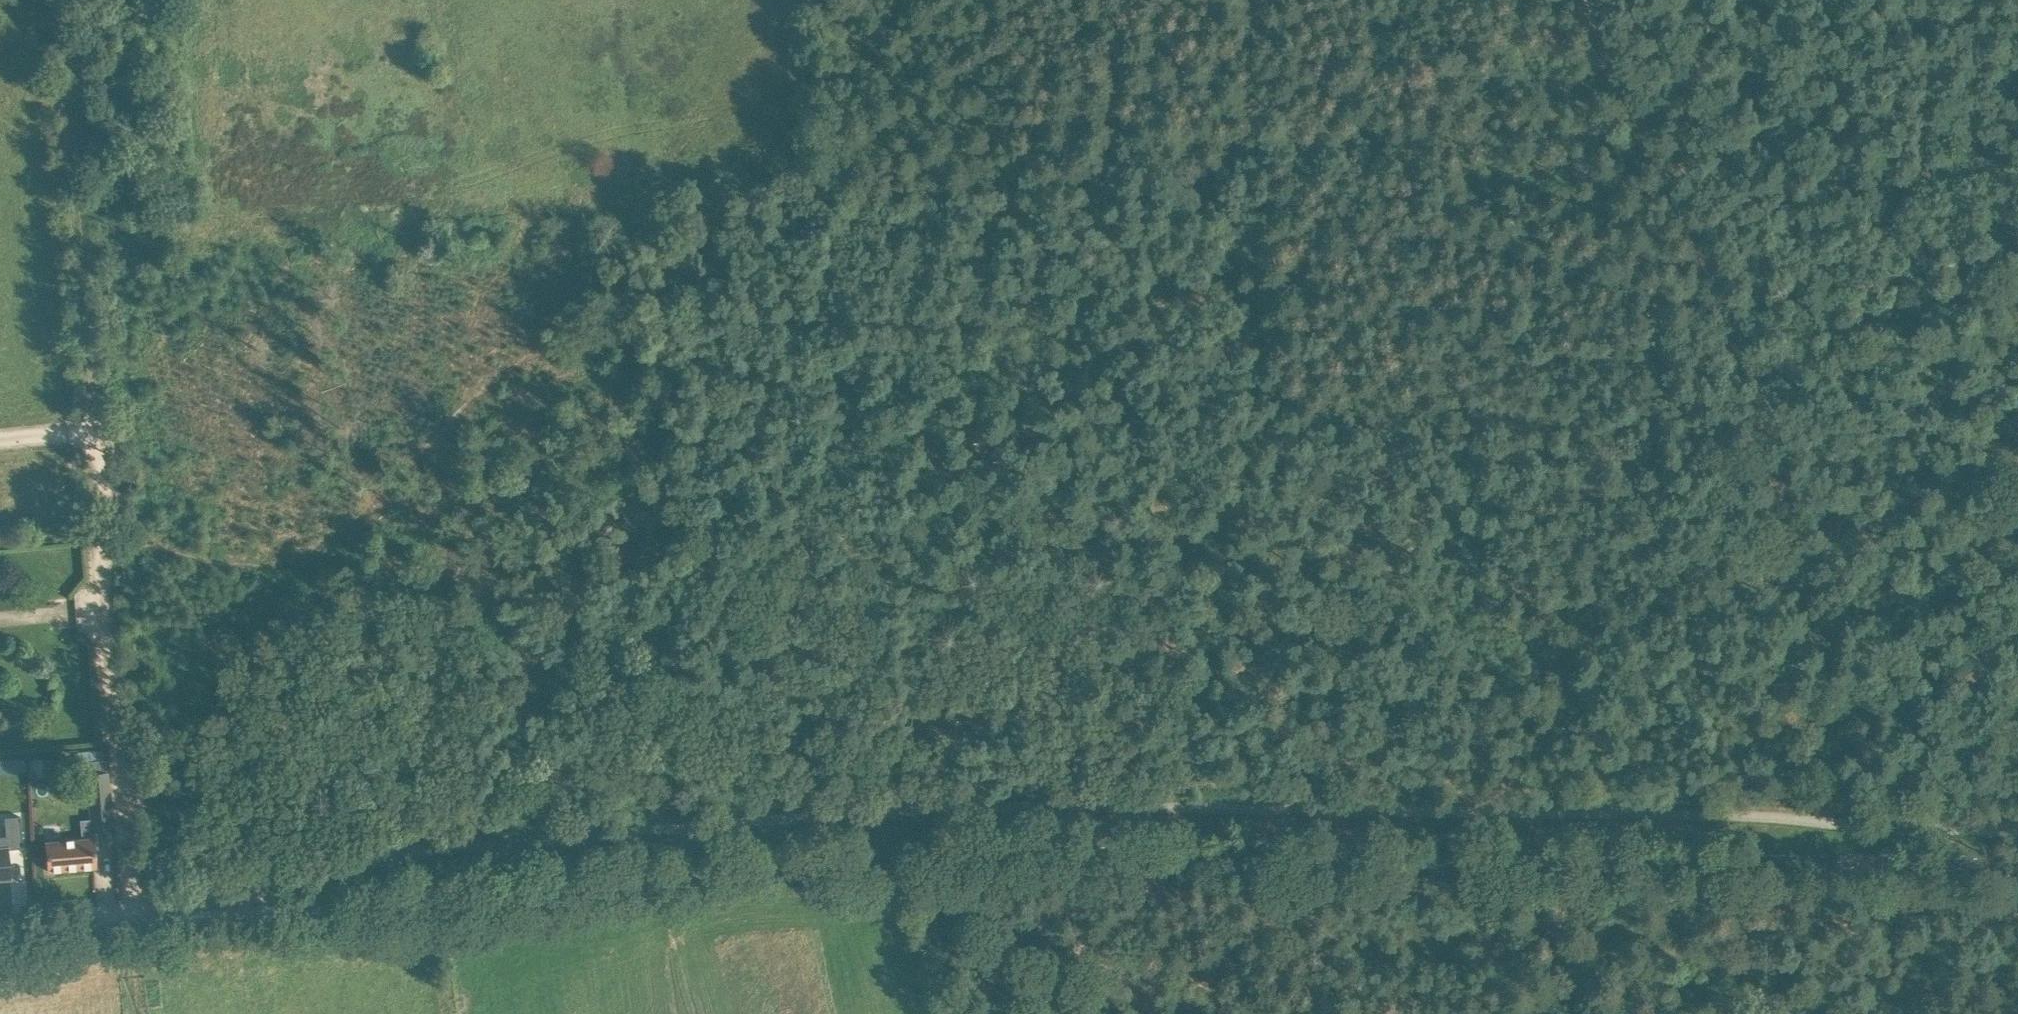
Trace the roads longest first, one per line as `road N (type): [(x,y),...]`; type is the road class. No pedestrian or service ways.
road 1 (tertiary): [(285,906),(956,856),(2017,866)]
road 2 (track): [(104,551),(130,909)]
road 3 (tertiary): [(0,934),(180,917)]

